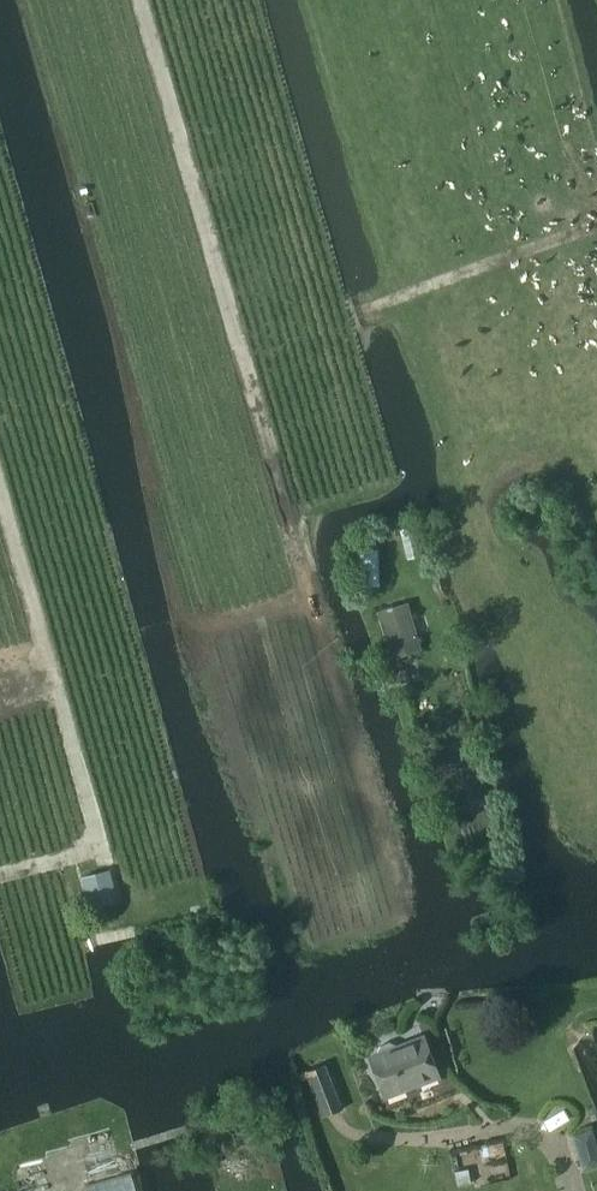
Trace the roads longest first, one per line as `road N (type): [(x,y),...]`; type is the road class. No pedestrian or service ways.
road 1 (track): [(335,693),(134,0)]
road 2 (track): [(106,867),(0,488)]
road 3 (track): [(596,227),(356,312)]
road 4 (track): [(0,871),(170,828)]

